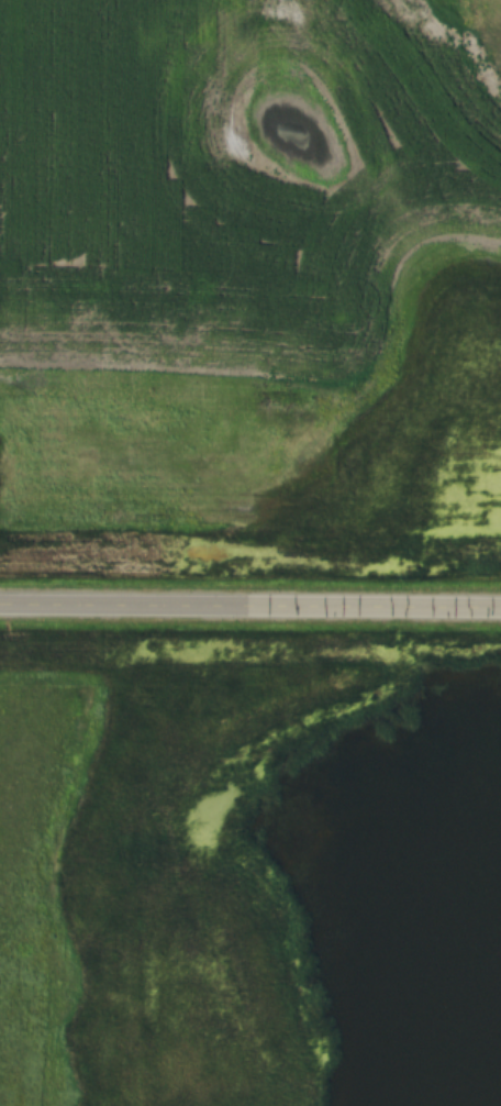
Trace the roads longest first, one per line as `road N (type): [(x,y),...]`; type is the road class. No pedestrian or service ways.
road 1 (secondary): [(0,611),(500,614)]

